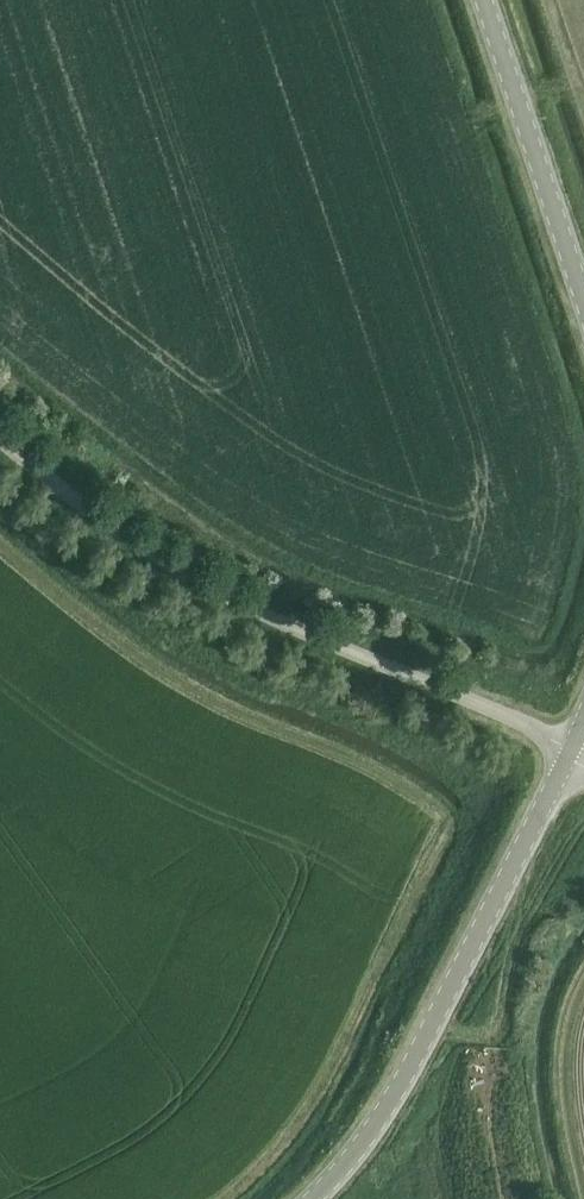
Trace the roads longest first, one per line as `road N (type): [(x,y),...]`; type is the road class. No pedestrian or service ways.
road 1 (unclassified): [(0,452),(48,495),(216,597),(524,728),(569,760)]
road 2 (tertiary): [(303,1198),(352,1144),(569,760)]
road 3 (tertiary): [(583,292),(489,0)]
road 4 (track): [(507,1198),(464,983),(448,974)]

